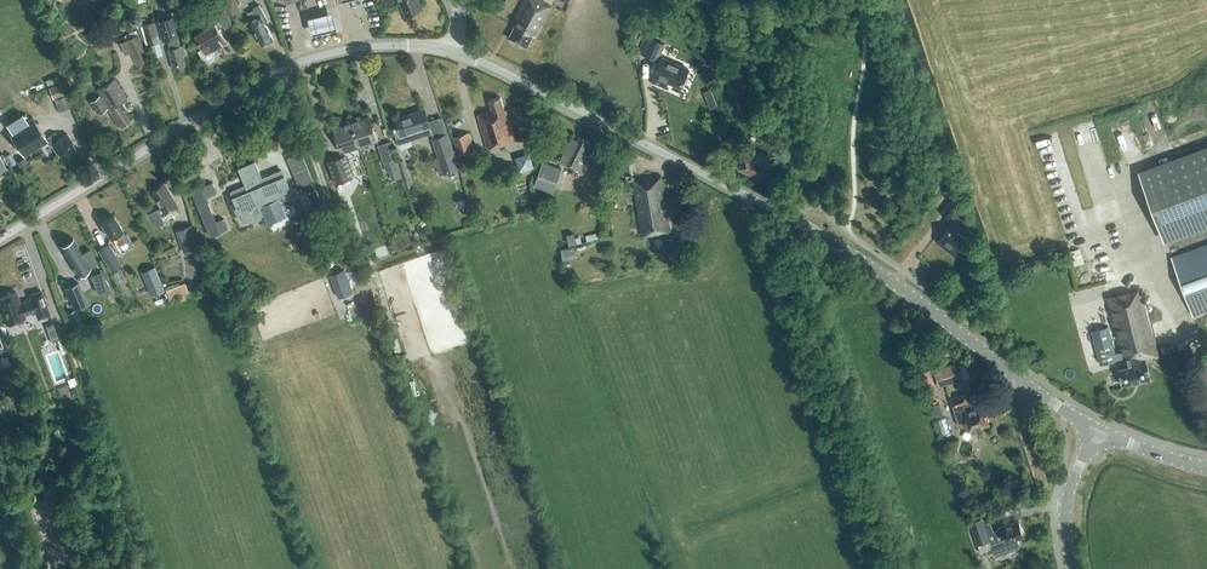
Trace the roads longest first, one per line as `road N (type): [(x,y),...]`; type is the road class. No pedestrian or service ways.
road 1 (tertiary): [(1099,430),(838,245),(454,50)]
road 2 (tertiary): [(0,239),(302,60),(371,46),(454,50)]
road 3 (tertiary): [(1072,568),(1066,507),(1099,430)]

